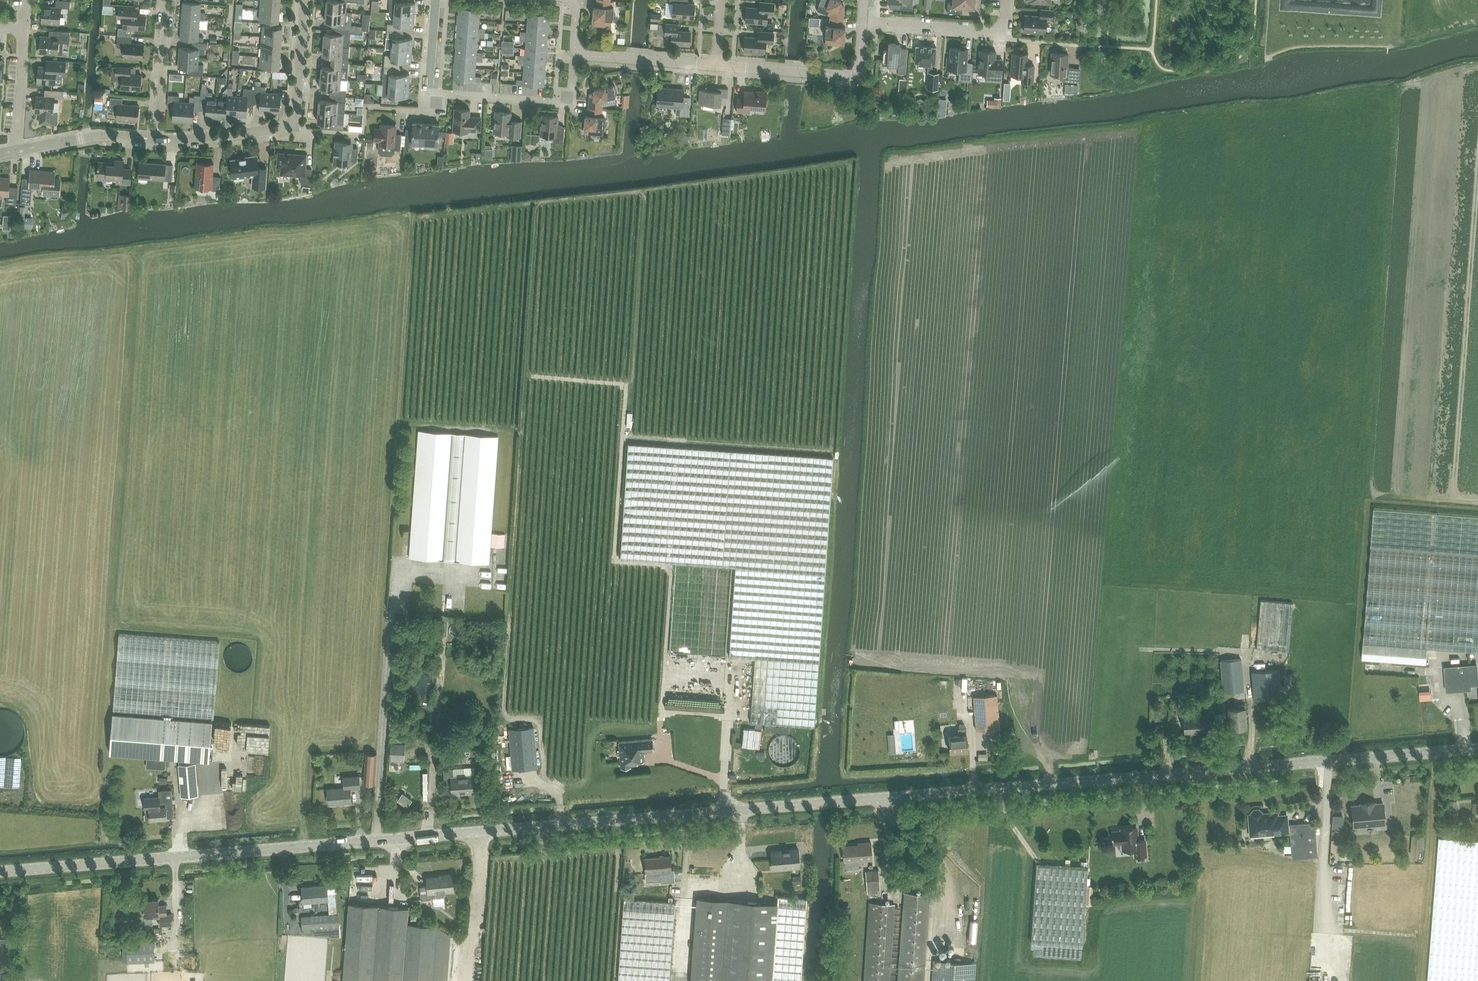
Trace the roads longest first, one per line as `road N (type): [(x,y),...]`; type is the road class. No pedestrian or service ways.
road 1 (unclassified): [(0,873),(1477,750)]
road 2 (unclassified): [(157,140),(296,132),(308,0)]
road 3 (unclassified): [(431,96),(564,106),(573,97),(575,51)]
road 4 (unclassified): [(18,151),(103,136),(157,140)]
road 5 (residential): [(157,140),(167,0)]
road 6 (residential): [(1002,34),(864,25)]
road 7 (residential): [(18,151),(26,30)]

